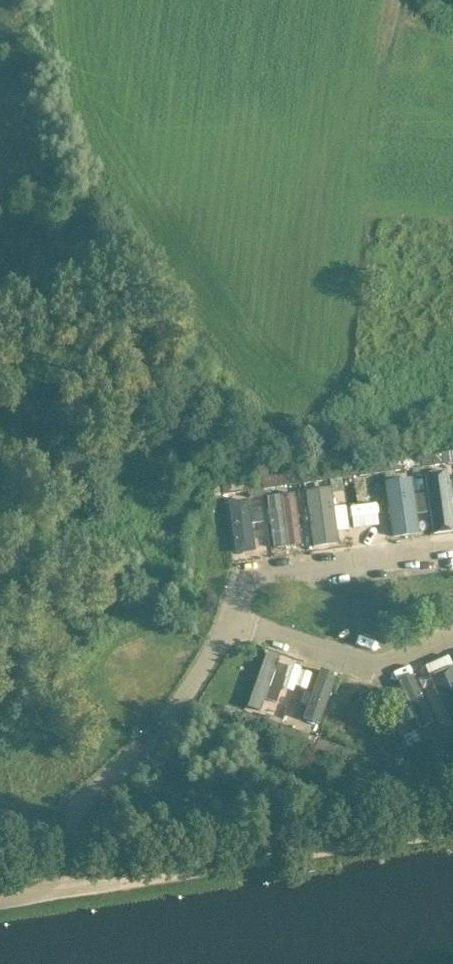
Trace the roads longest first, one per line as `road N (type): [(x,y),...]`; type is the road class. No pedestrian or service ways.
road 1 (unclassified): [(0,902),(72,892),(71,821),(163,727),(235,618)]
road 2 (track): [(72,892),(452,833)]
road 3 (unclassified): [(235,618),(252,582),(452,555)]
road 4 (unclassified): [(384,672),(235,618)]

